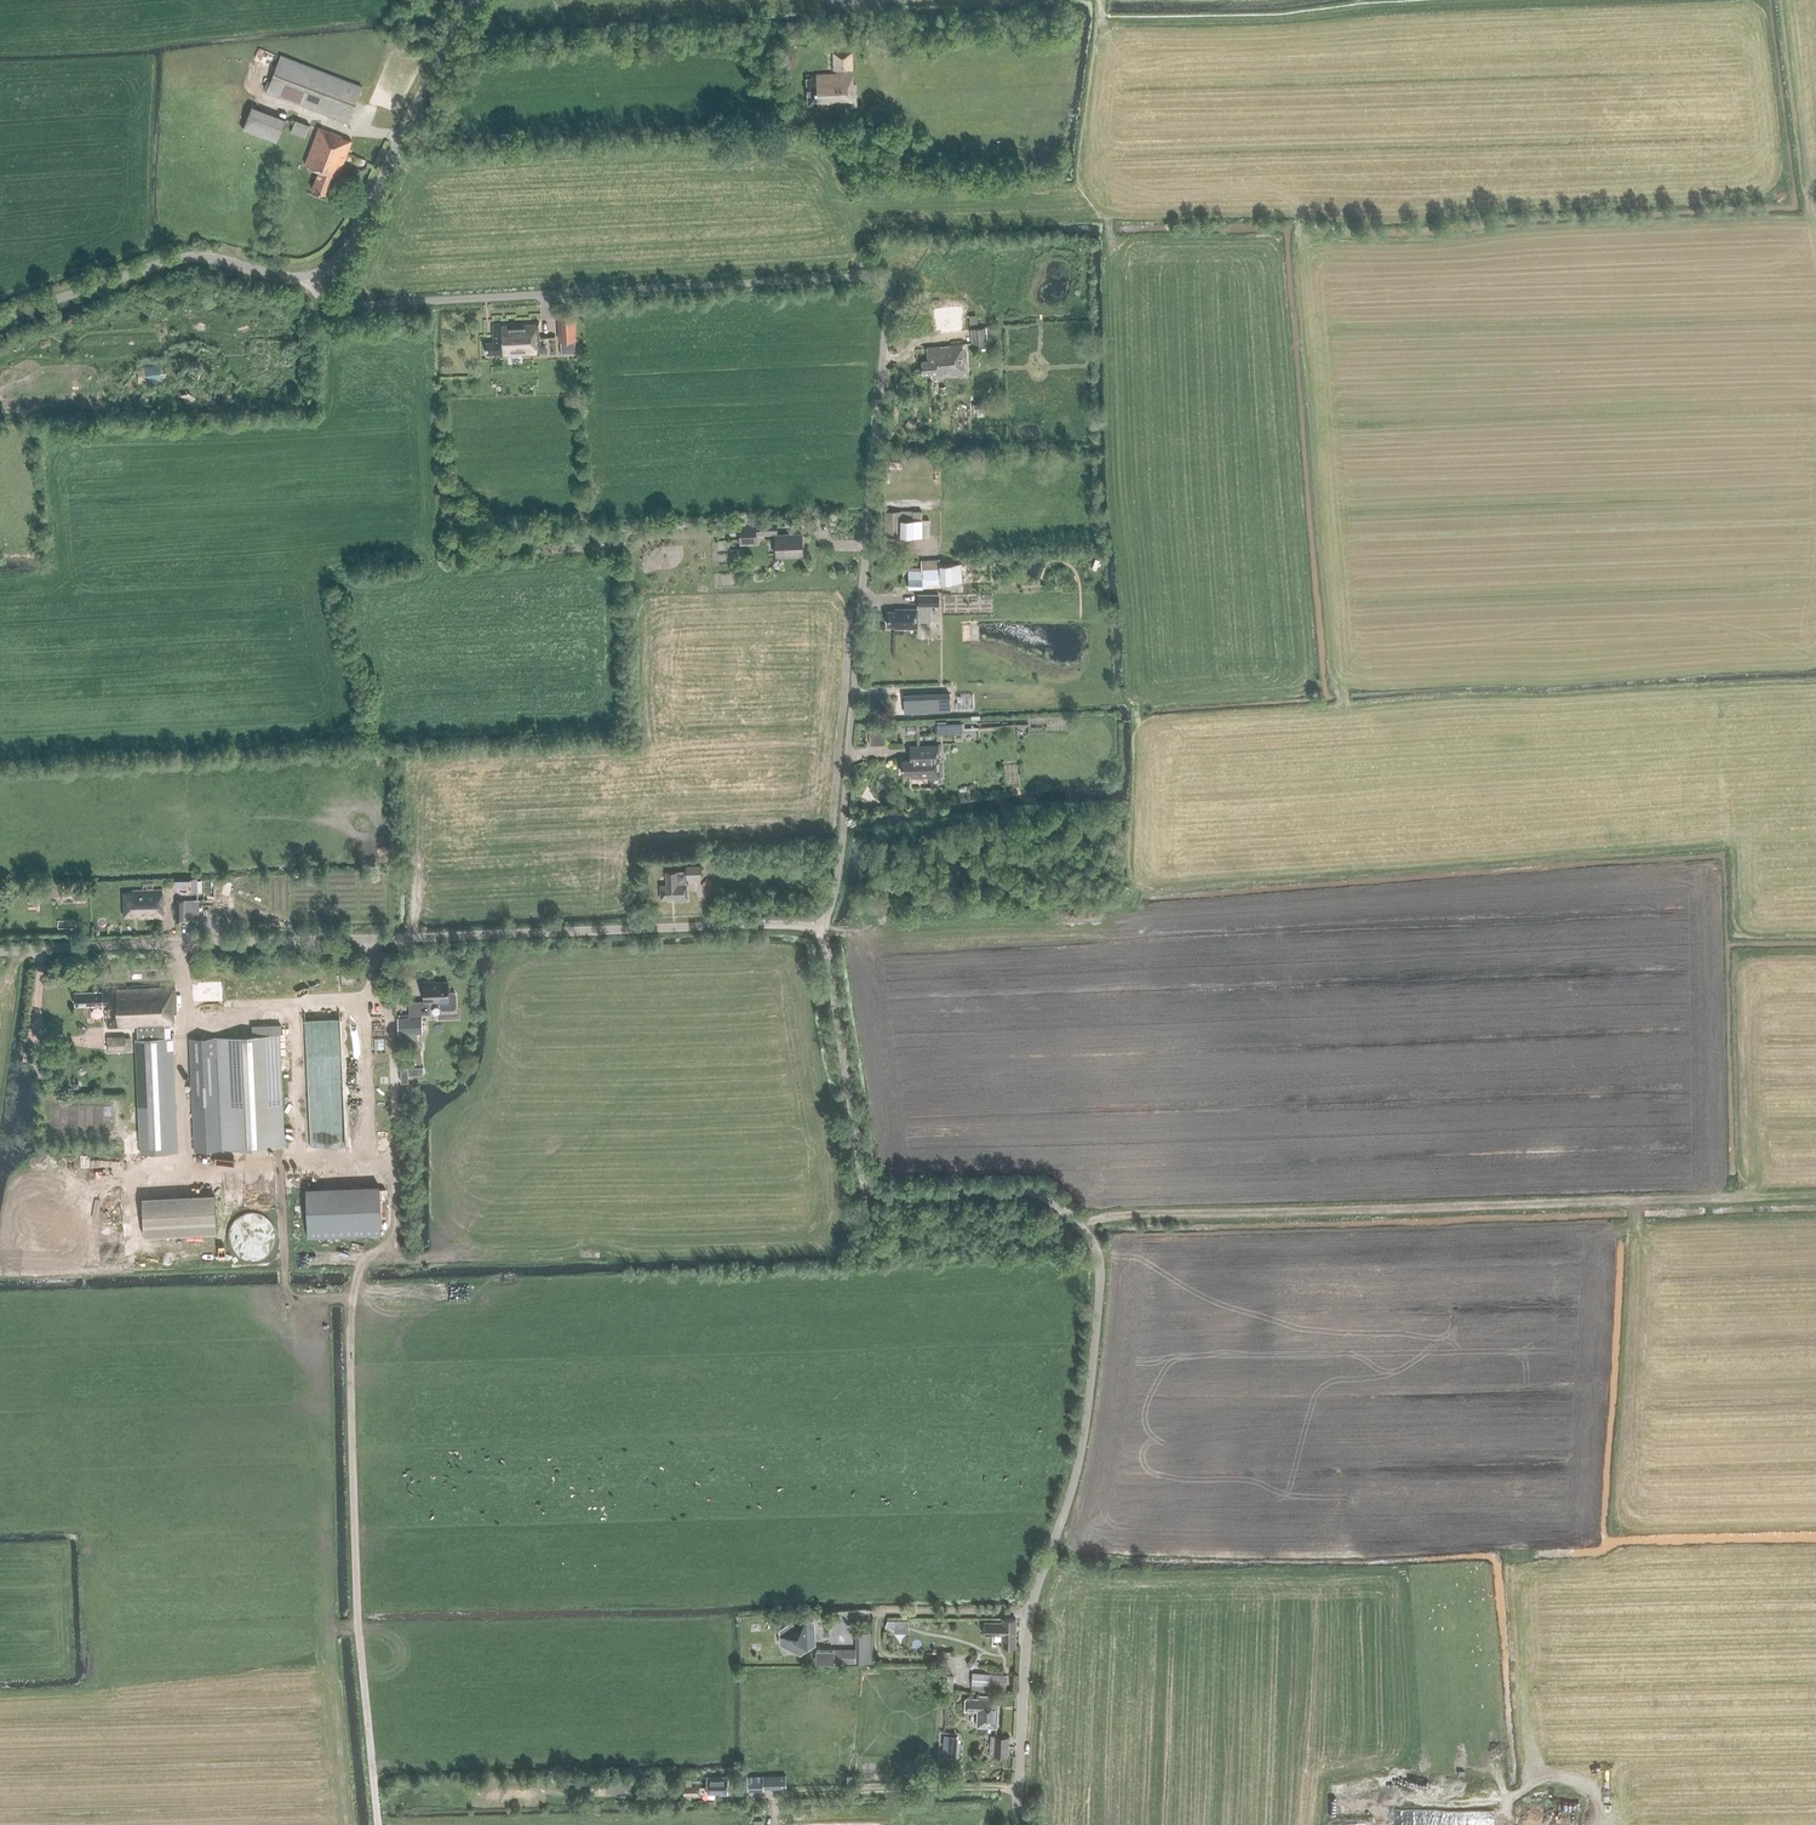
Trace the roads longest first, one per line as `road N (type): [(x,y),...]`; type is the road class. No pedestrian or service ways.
road 1 (unclassified): [(822,923),(841,846),(888,279),(351,304),(324,296),(312,277)]
road 2 (unclassified): [(1018,1824),(1029,1617),(1080,1460),(1098,1253),(1075,1222),(1033,1193),(865,1186),(822,923)]
road 3 (unclassified): [(0,954),(822,923)]
road 4 (track): [(1075,1222),(1815,1194)]
road 5 (tertiary): [(312,277),(348,248),(475,0)]
road 6 (tertiary): [(0,320),(193,256),(312,277)]
road 7 (track): [(1018,1790),(748,1797)]

